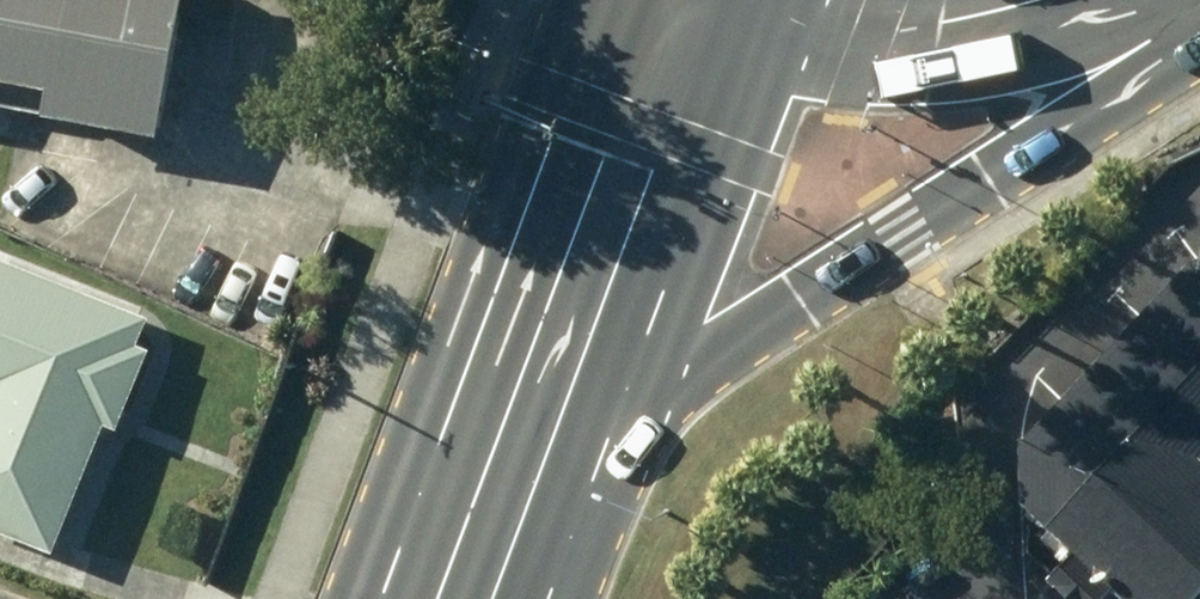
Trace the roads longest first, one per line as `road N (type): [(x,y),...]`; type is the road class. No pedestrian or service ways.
road 1 (primary): [(1183,0),(995,163),(482,549)]
road 2 (primary): [(698,0),(482,549)]

